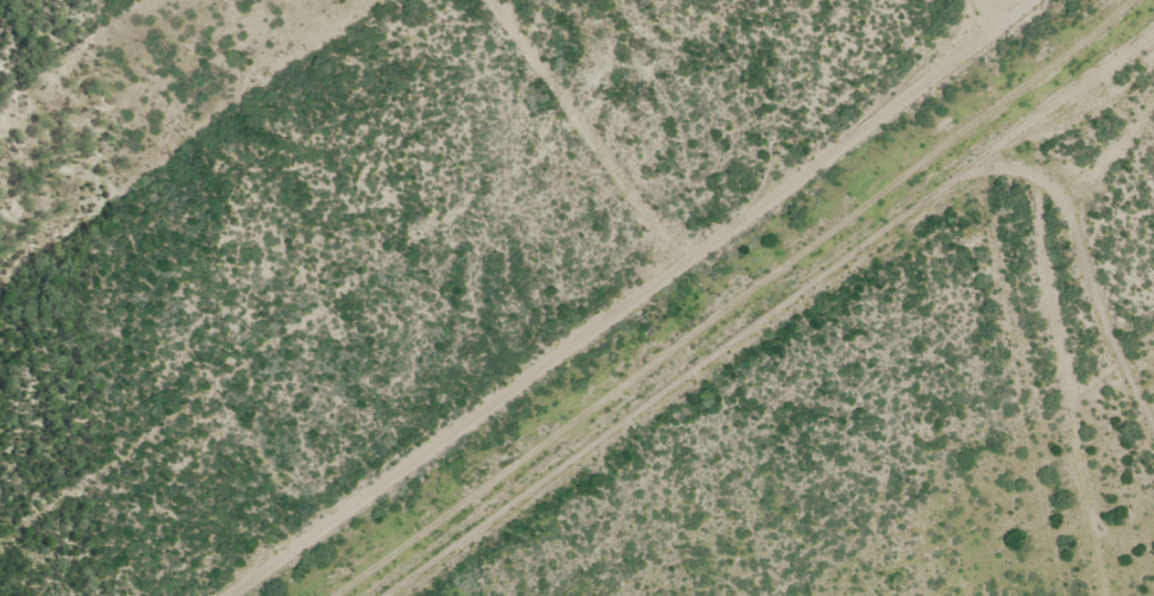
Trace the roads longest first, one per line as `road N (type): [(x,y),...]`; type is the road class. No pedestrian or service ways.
road 1 (track): [(241,595),(682,276),(942,105),(1005,31),(1006,0)]
road 2 (residential): [(406,595),(1153,54)]

